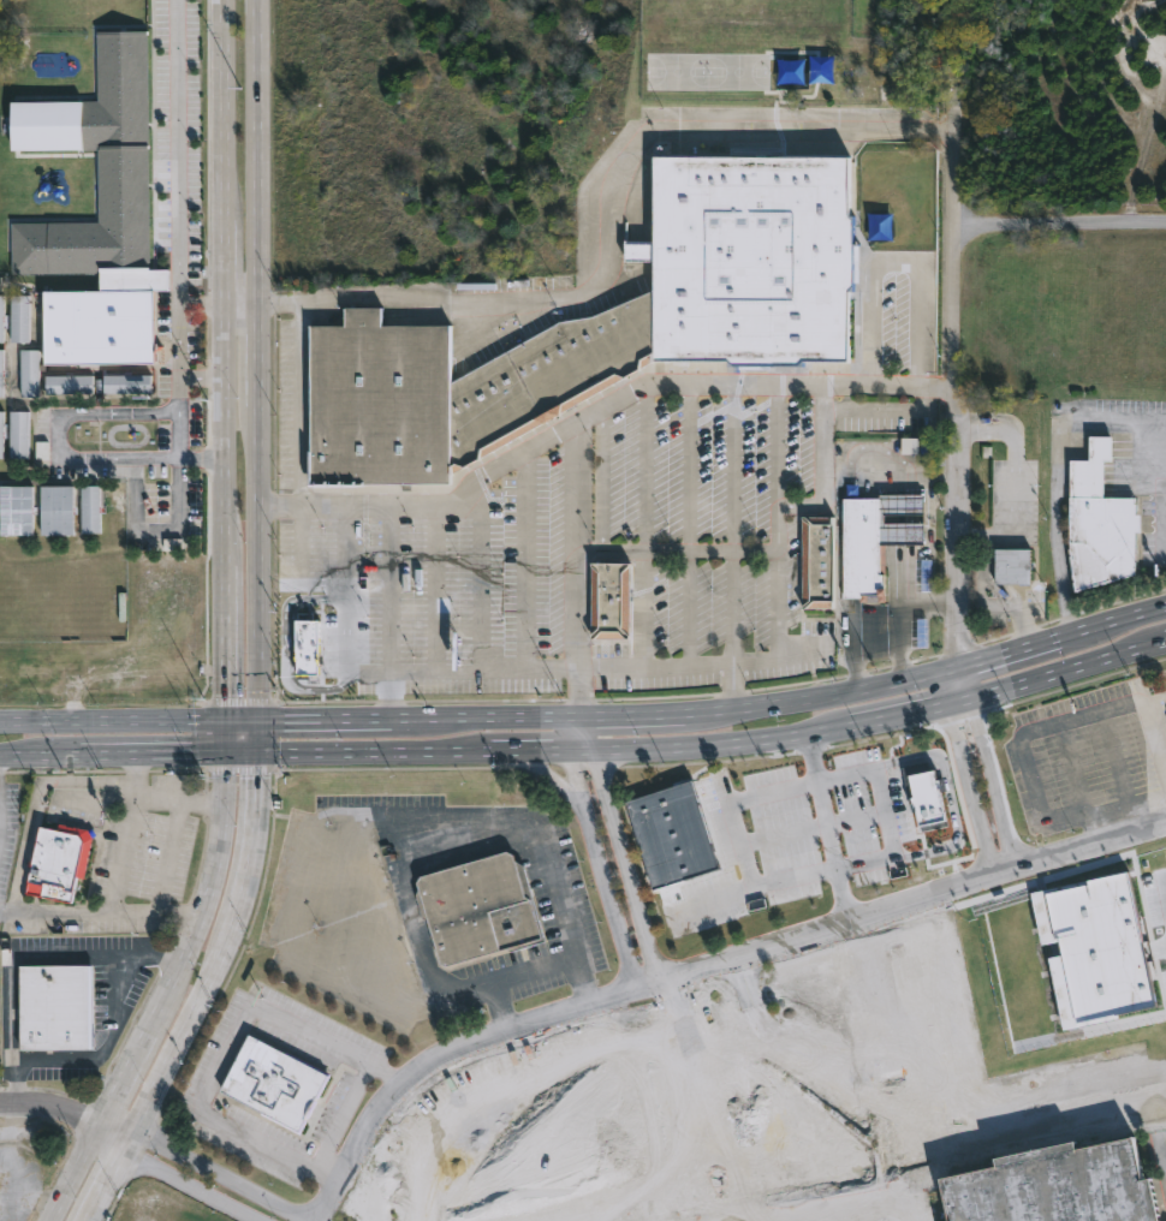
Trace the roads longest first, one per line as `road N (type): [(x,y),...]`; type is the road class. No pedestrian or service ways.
road 1 (residential): [(995,880),(444,1052),(381,1110),(326,1220)]
road 2 (secondary): [(224,0),(228,721)]
road 3 (residential): [(962,0),(947,49),(958,85),(956,669)]
road 4 (secondary): [(256,721),(260,405)]
road 5 (secondary): [(262,310),(260,0)]
road 6 (tertiary): [(228,755),(210,895),(147,1032)]
road 7 (secondary): [(956,669),(773,709),(684,716)]
road 8 (residential): [(570,750),(627,966),(653,984)]
road 9 (tertiary): [(130,1125),(225,951),(243,899)]
road 10 (secondary): [(599,749),(783,739),(850,723)]
road 11 (residential): [(653,984),(654,958),(599,749)]
road 12 (secondary): [(257,754),(498,751)]
road 13 (secondary): [(228,721),(0,723)]
road 14 (residential): [(320,1220),(130,1125)]
road 15 (residential): [(1165,225),(959,230)]
road 16 (secondary): [(977,693),(1165,644)]
road 17 (secondary): [(581,717),(391,720)]
road 18 (residential): [(948,699),(995,880)]
road 19 (residential): [(1025,871),(977,693)]
road 20 (residential): [(114,1152),(255,1220)]
road 21 (secondary): [(79,756),(228,755)]
road 22 (tertiary): [(243,899),(257,754)]
road 23 (residential): [(1165,831),(1025,871)]
road 24 (secondary): [(391,720),(256,721)]

